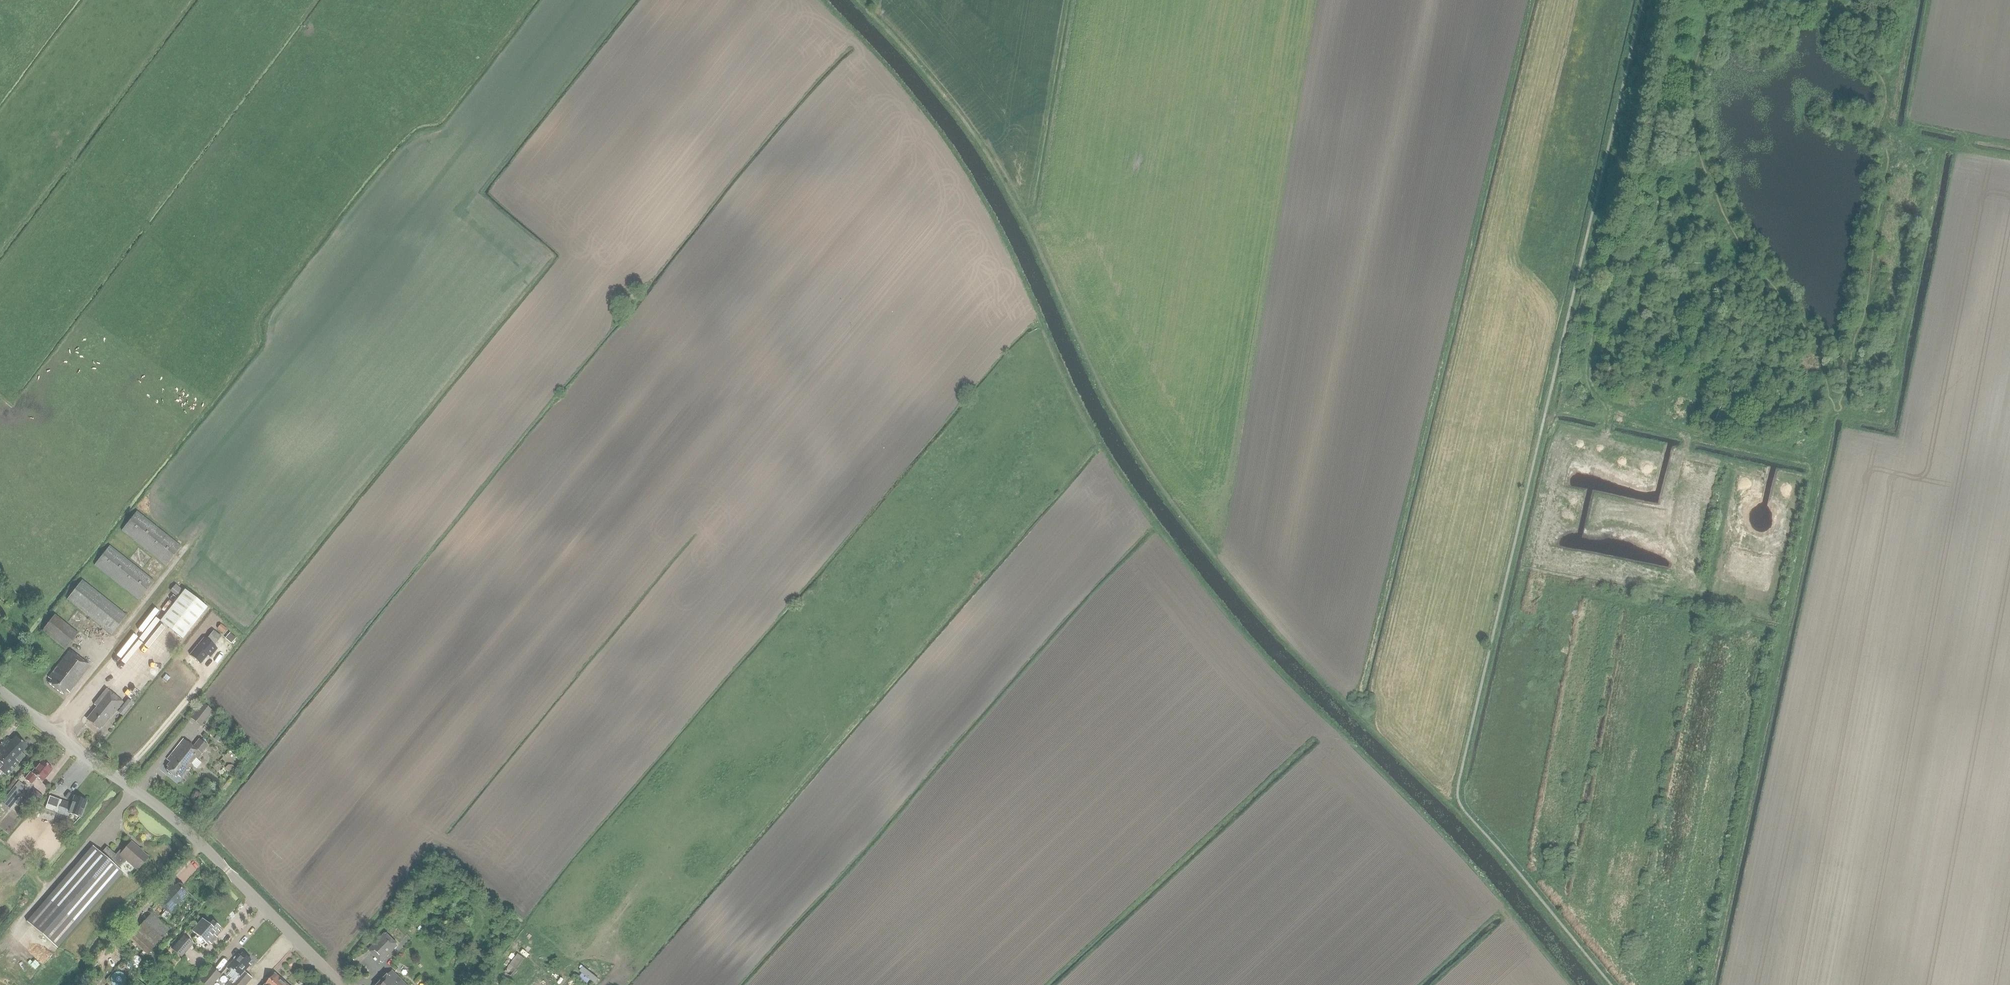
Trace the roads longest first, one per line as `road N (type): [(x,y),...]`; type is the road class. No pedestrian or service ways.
road 1 (tertiary): [(341,984),(173,819),(0,691)]

